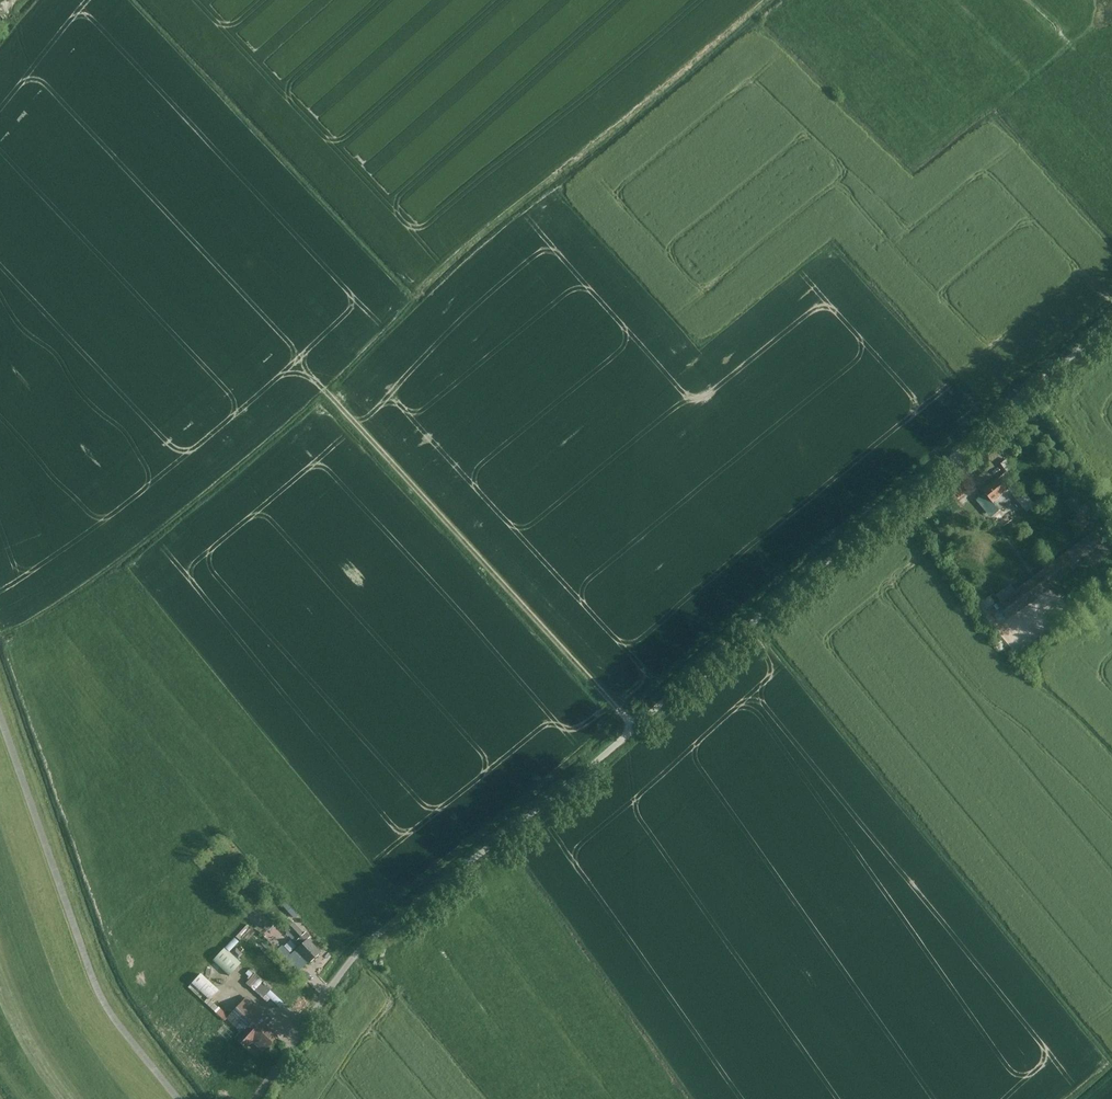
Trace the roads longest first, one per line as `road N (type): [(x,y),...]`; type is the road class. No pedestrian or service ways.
road 1 (track): [(636,729),(318,382)]

